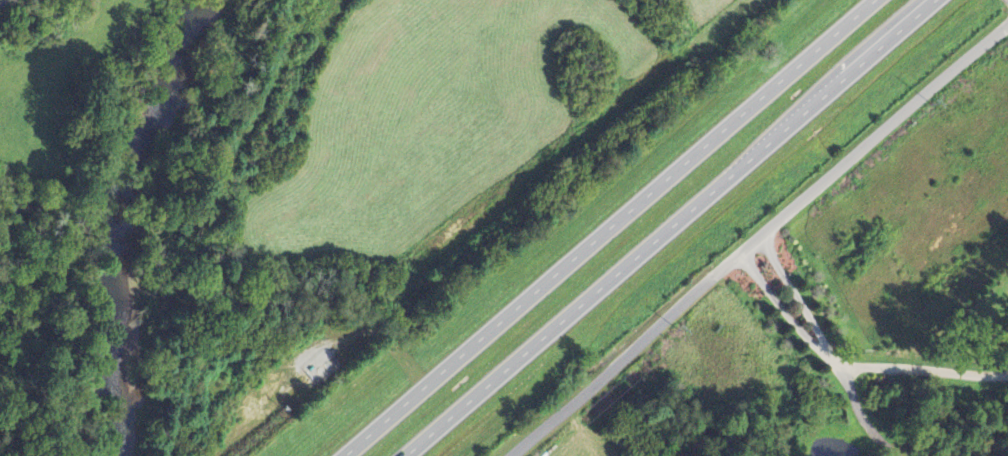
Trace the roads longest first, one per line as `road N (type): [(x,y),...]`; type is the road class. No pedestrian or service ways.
road 1 (trunk): [(873,0),(340,455)]
road 2 (trunk): [(401,455),(928,0)]
road 3 (residential): [(843,364),(1007,374)]

